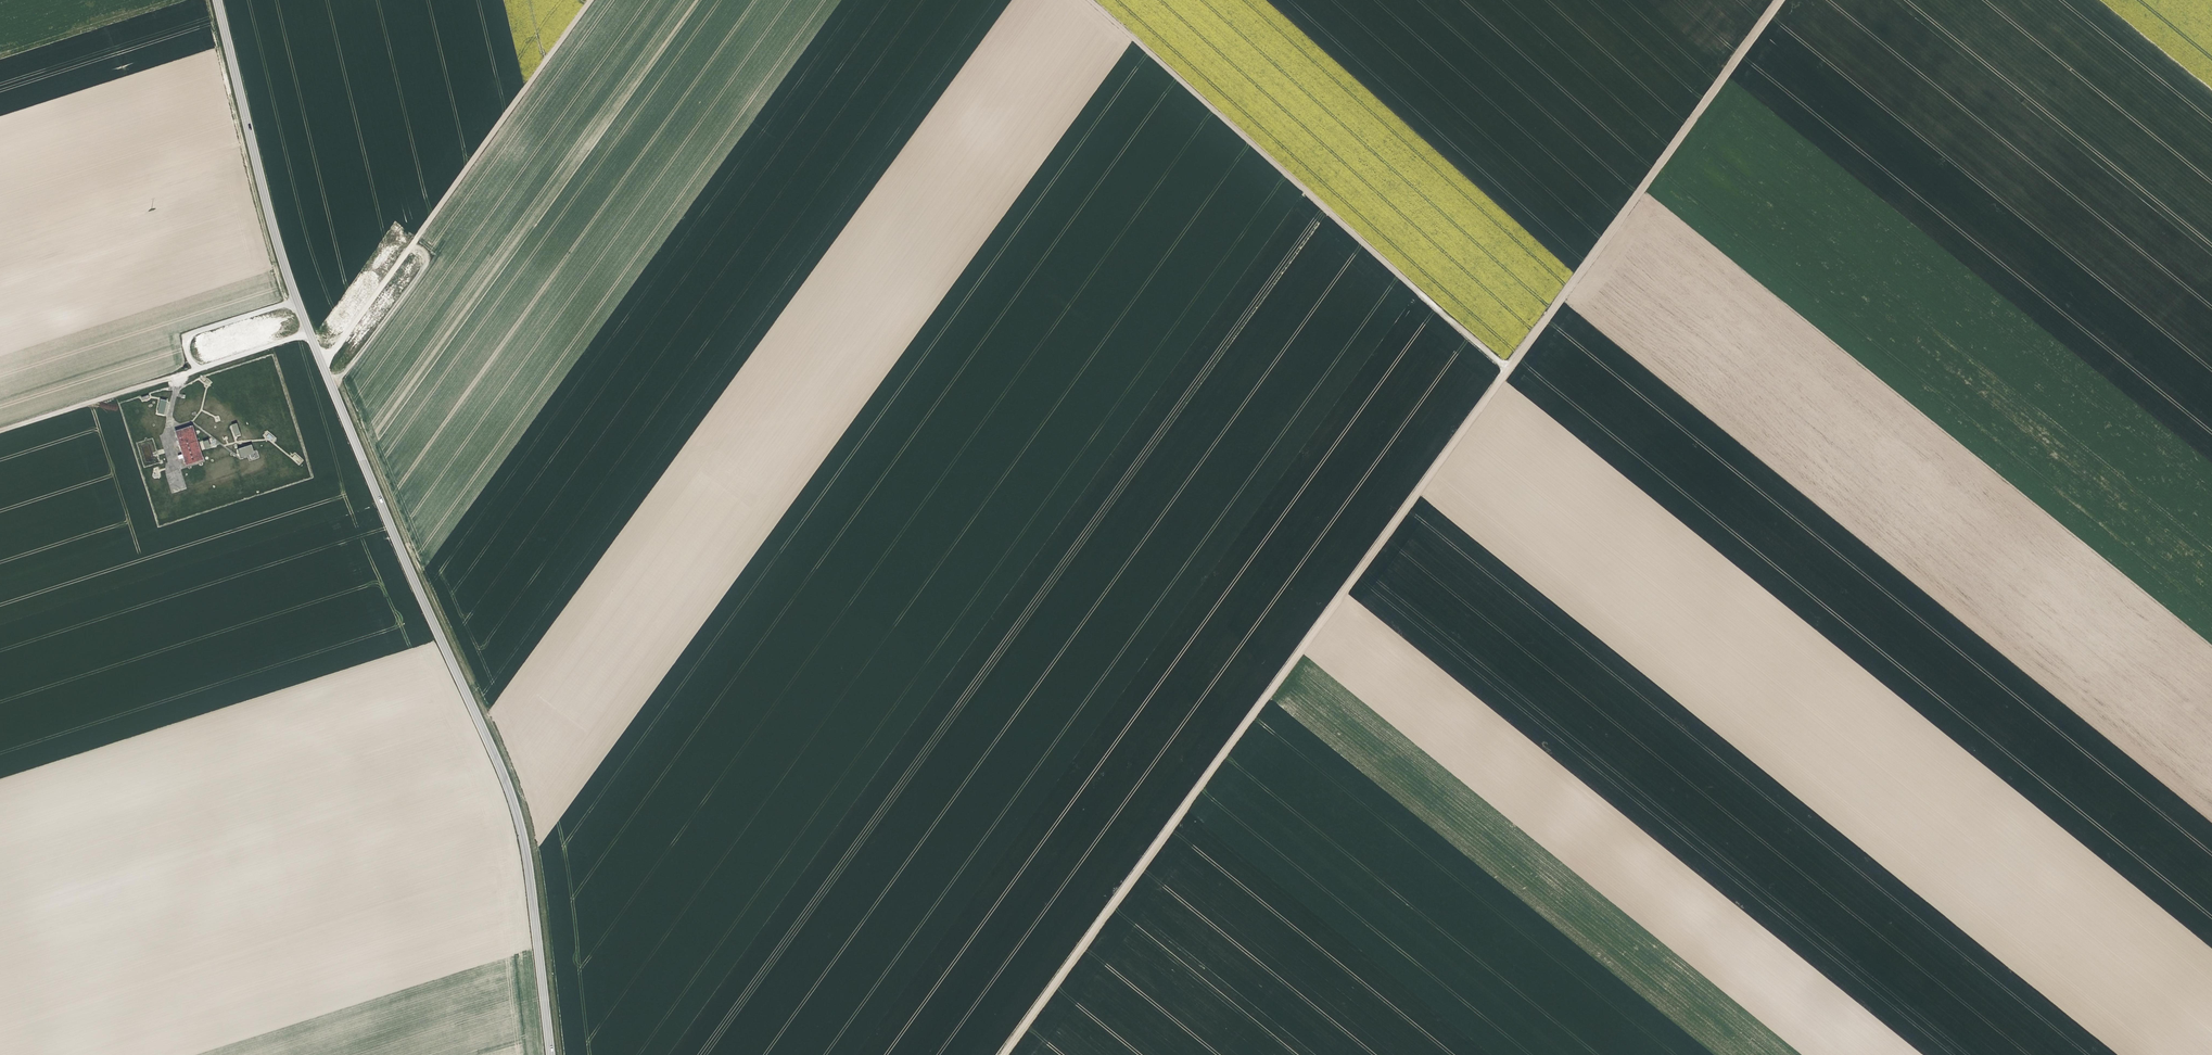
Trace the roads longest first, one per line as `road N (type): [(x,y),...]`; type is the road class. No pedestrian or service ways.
road 1 (track): [(1780,0),(1003,1054)]
road 2 (unclassified): [(550,1054),(516,811),(301,318),(217,0)]
road 3 (track): [(1091,0),(1508,369)]
road 4 (track): [(593,0),(413,245),(431,257),(332,391)]
road 5 (track): [(191,371),(0,432)]

